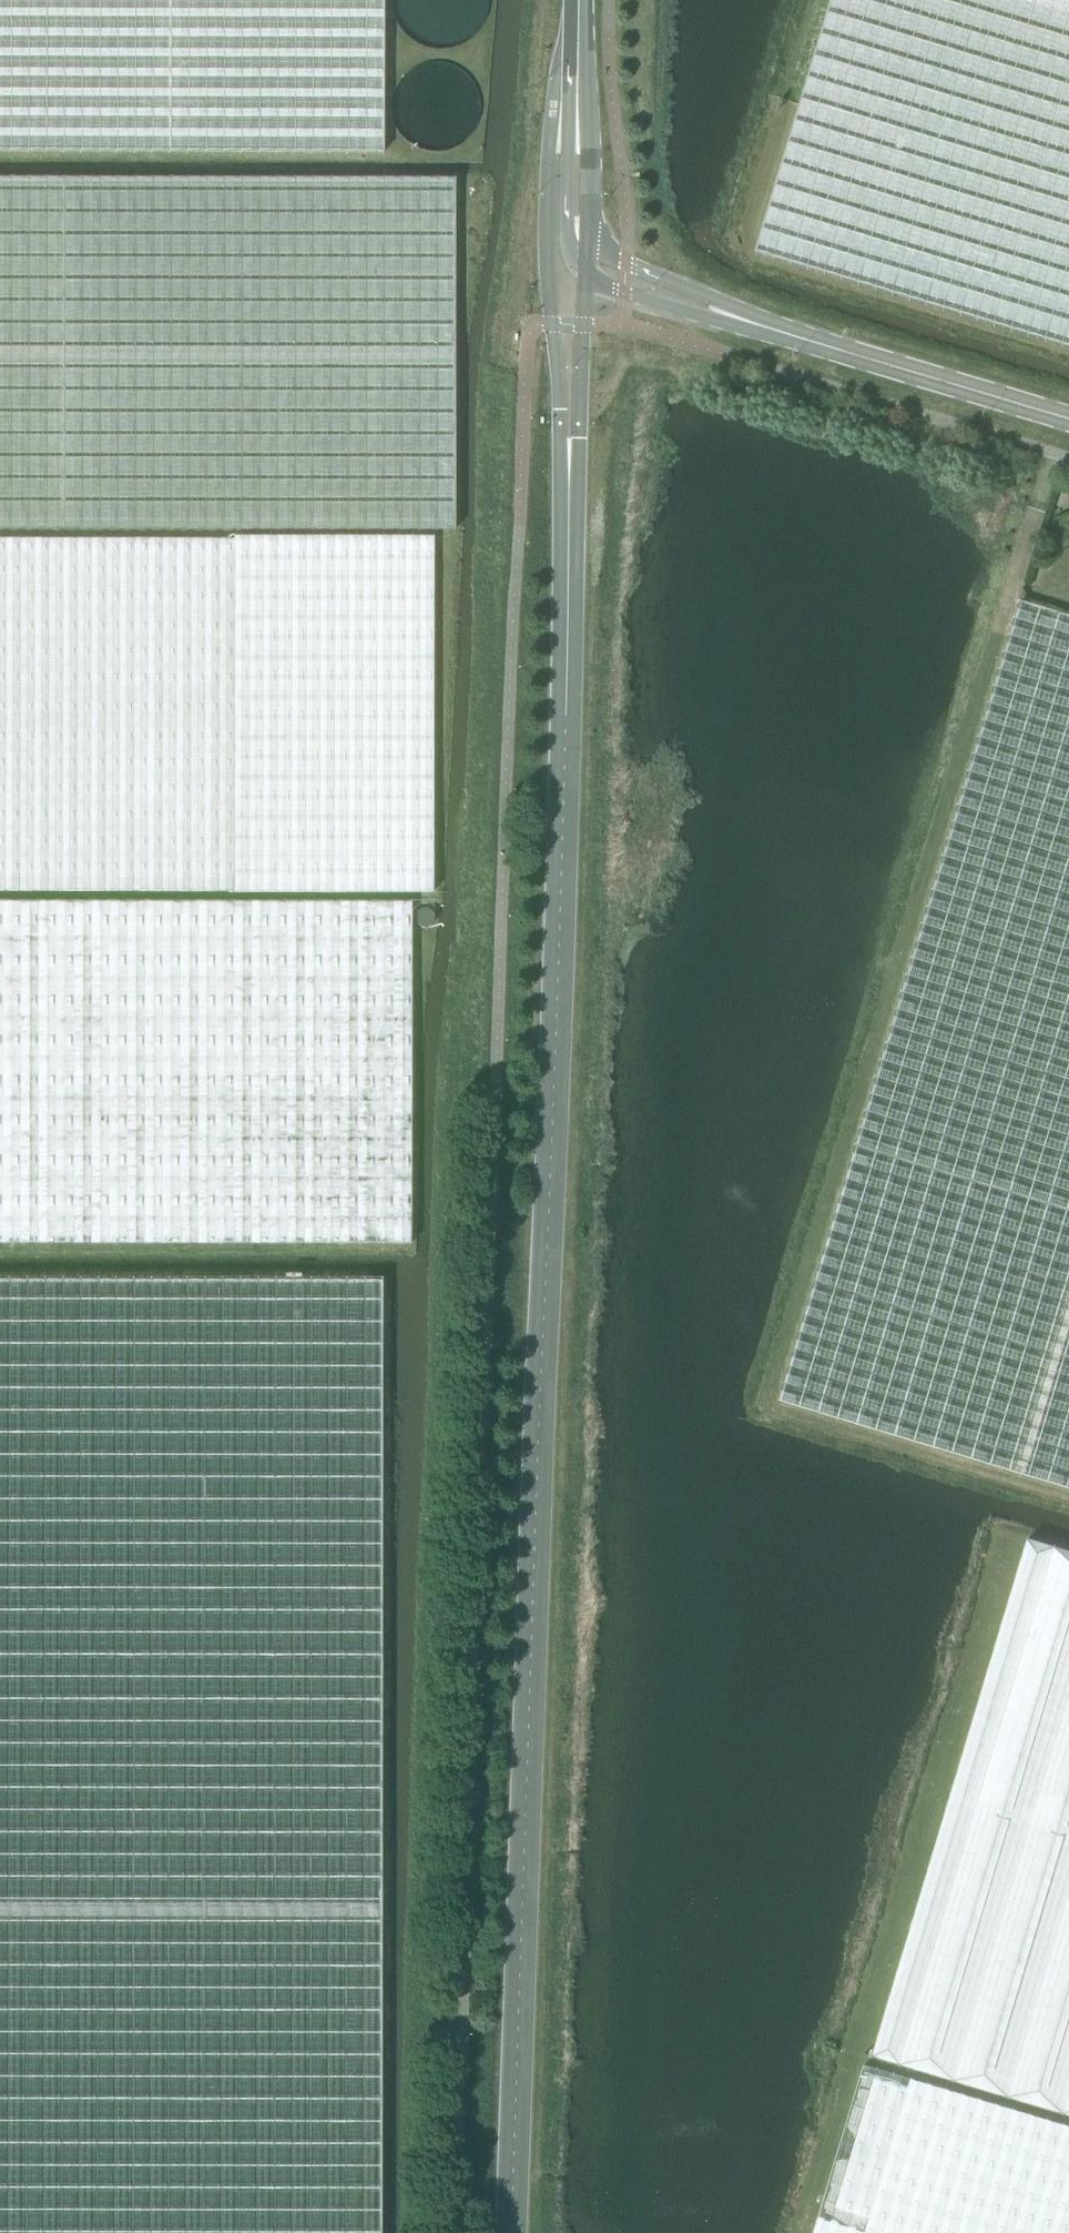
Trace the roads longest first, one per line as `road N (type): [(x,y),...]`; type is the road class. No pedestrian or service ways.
road 1 (tertiary): [(1068,420),(702,303)]
road 2 (tertiary): [(702,303),(593,236),(587,209)]
road 3 (tertiary): [(573,127),(566,240),(584,275)]
road 4 (tertiary): [(573,127),(577,0)]
road 5 (tertiary): [(584,275),(667,302),(702,303)]

